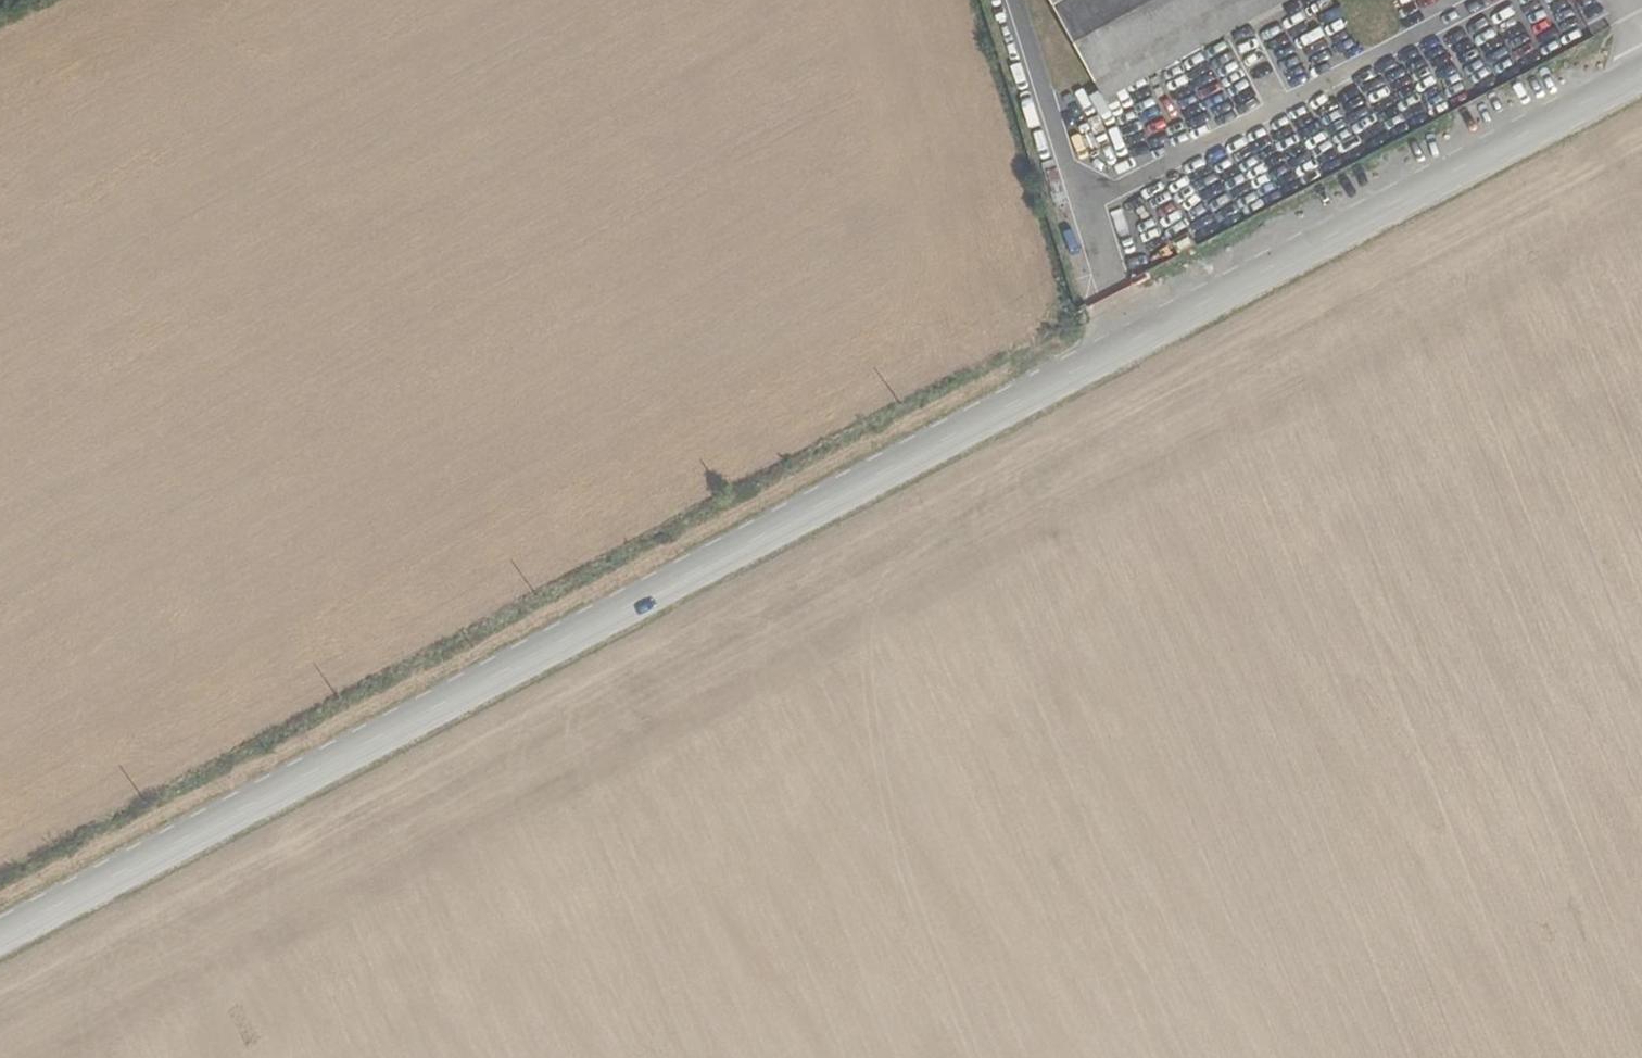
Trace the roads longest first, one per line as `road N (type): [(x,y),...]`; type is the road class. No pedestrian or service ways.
road 1 (tertiary): [(0,939),(1641,79)]

